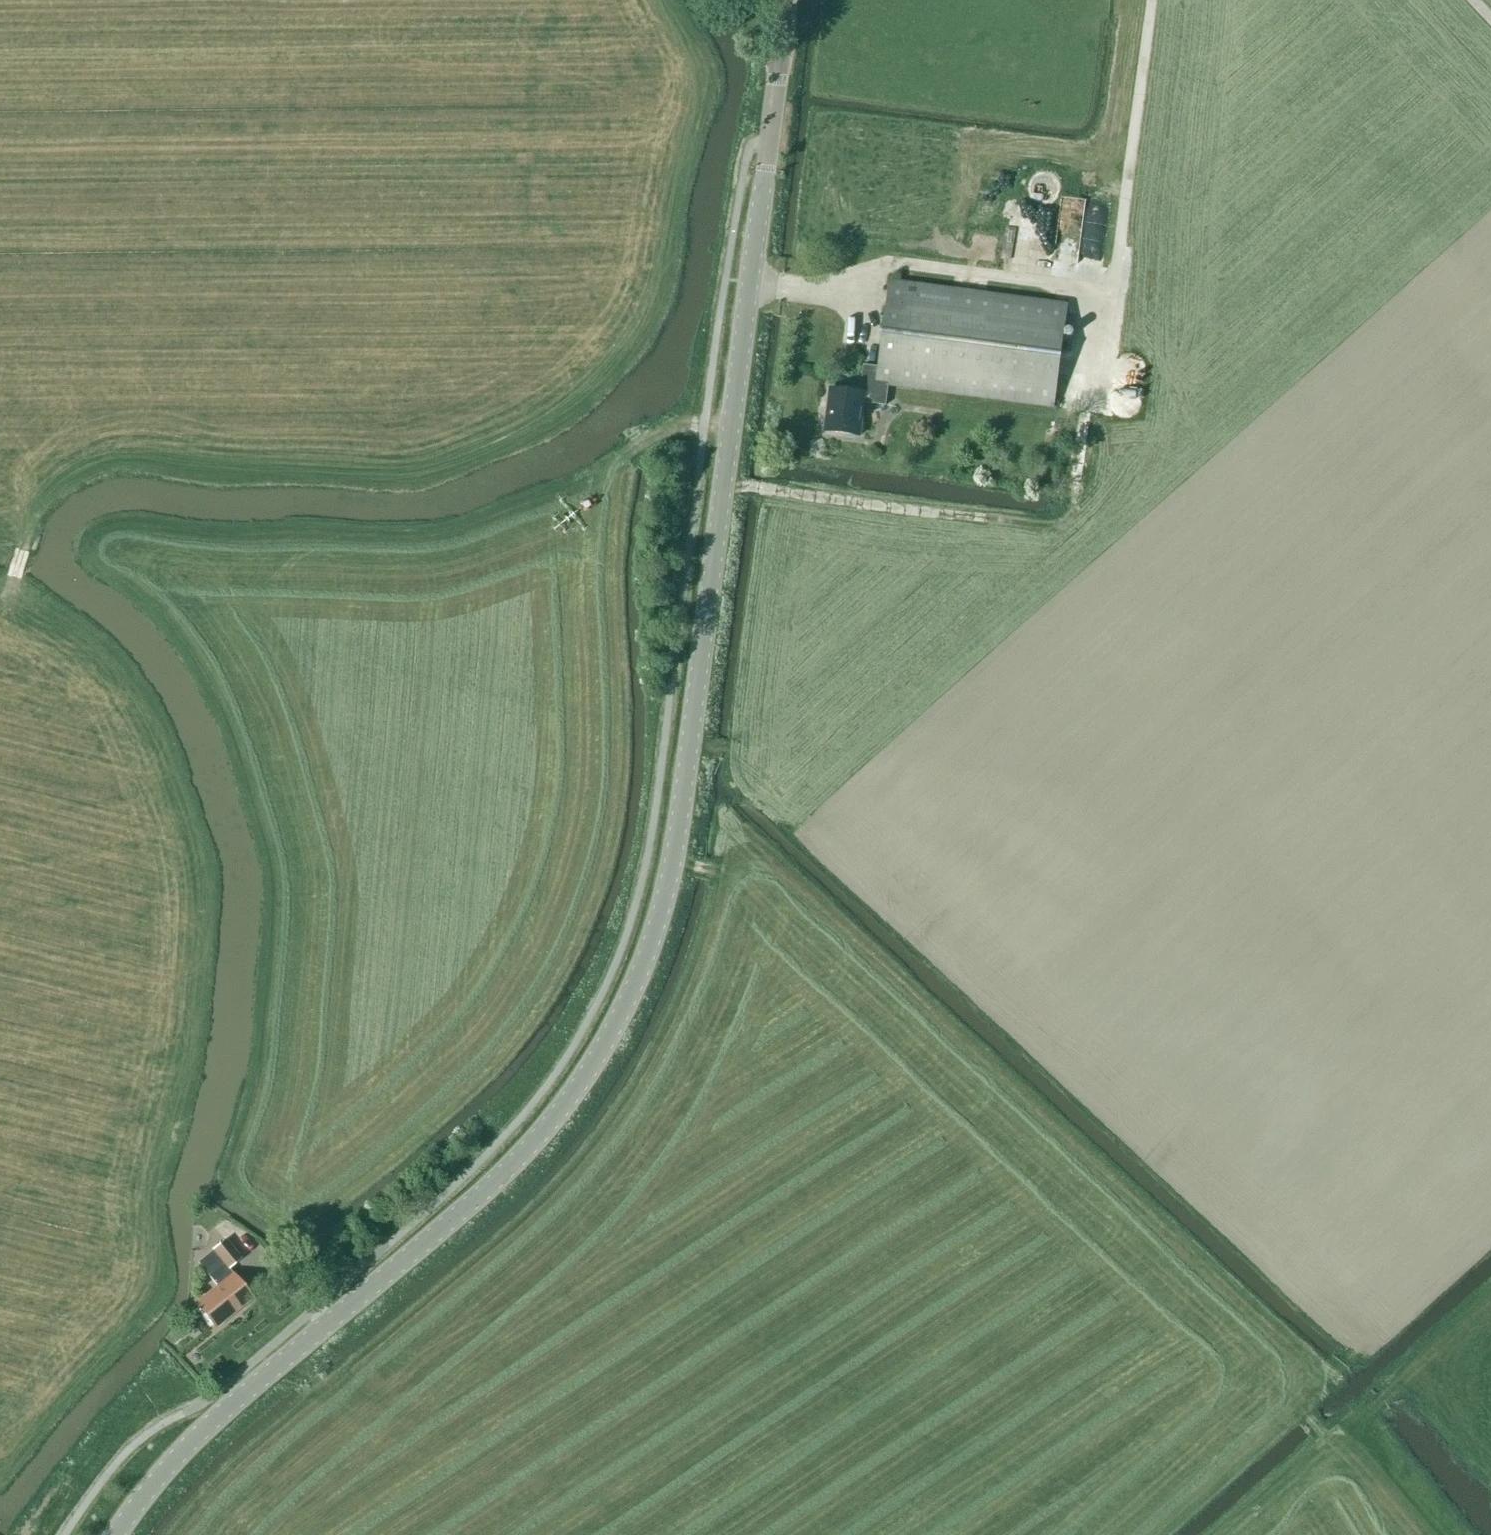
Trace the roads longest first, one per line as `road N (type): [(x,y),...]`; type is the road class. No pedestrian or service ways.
road 1 (tertiary): [(117,1534),(210,1425),(511,1166),(577,1090),(639,977),(676,847),(781,0)]
road 2 (track): [(1114,291),(1151,0)]

